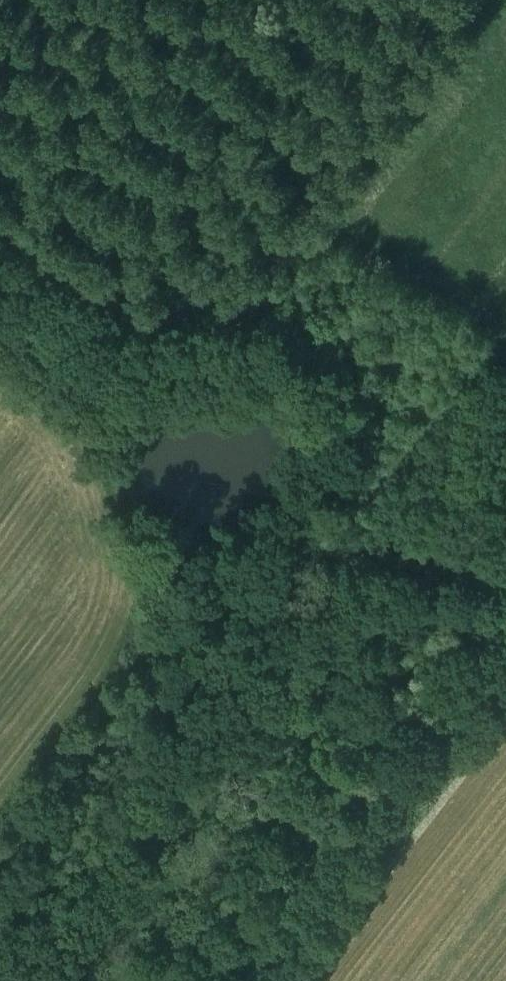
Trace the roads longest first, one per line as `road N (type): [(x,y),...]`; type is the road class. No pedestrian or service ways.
road 1 (track): [(0,889),(52,786),(172,695),(186,675),(212,575),(280,547),(342,501),(347,463),(319,377),(265,333),(181,327),(109,344),(0,270)]
road 2 (track): [(49,980),(371,566)]
road 3 (track): [(385,537),(505,378)]
road 4 (track): [(342,501),(374,534),(391,539),(505,542)]

